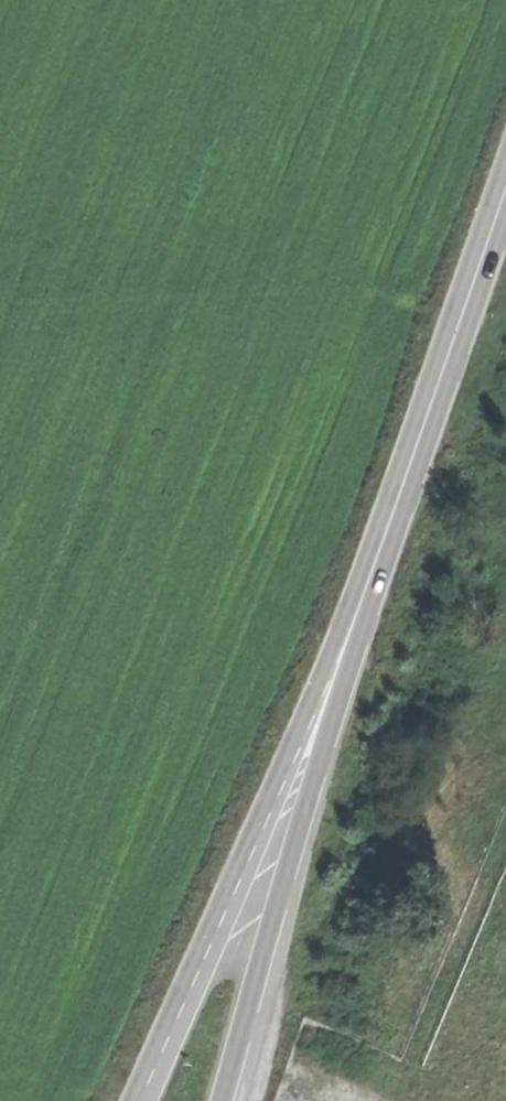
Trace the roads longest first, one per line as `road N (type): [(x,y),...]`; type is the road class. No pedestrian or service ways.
road 1 (primary): [(445,382),(142,1100)]
road 2 (primary): [(231,1100),(291,862),(445,382)]
road 3 (primary): [(505,208),(445,382)]

